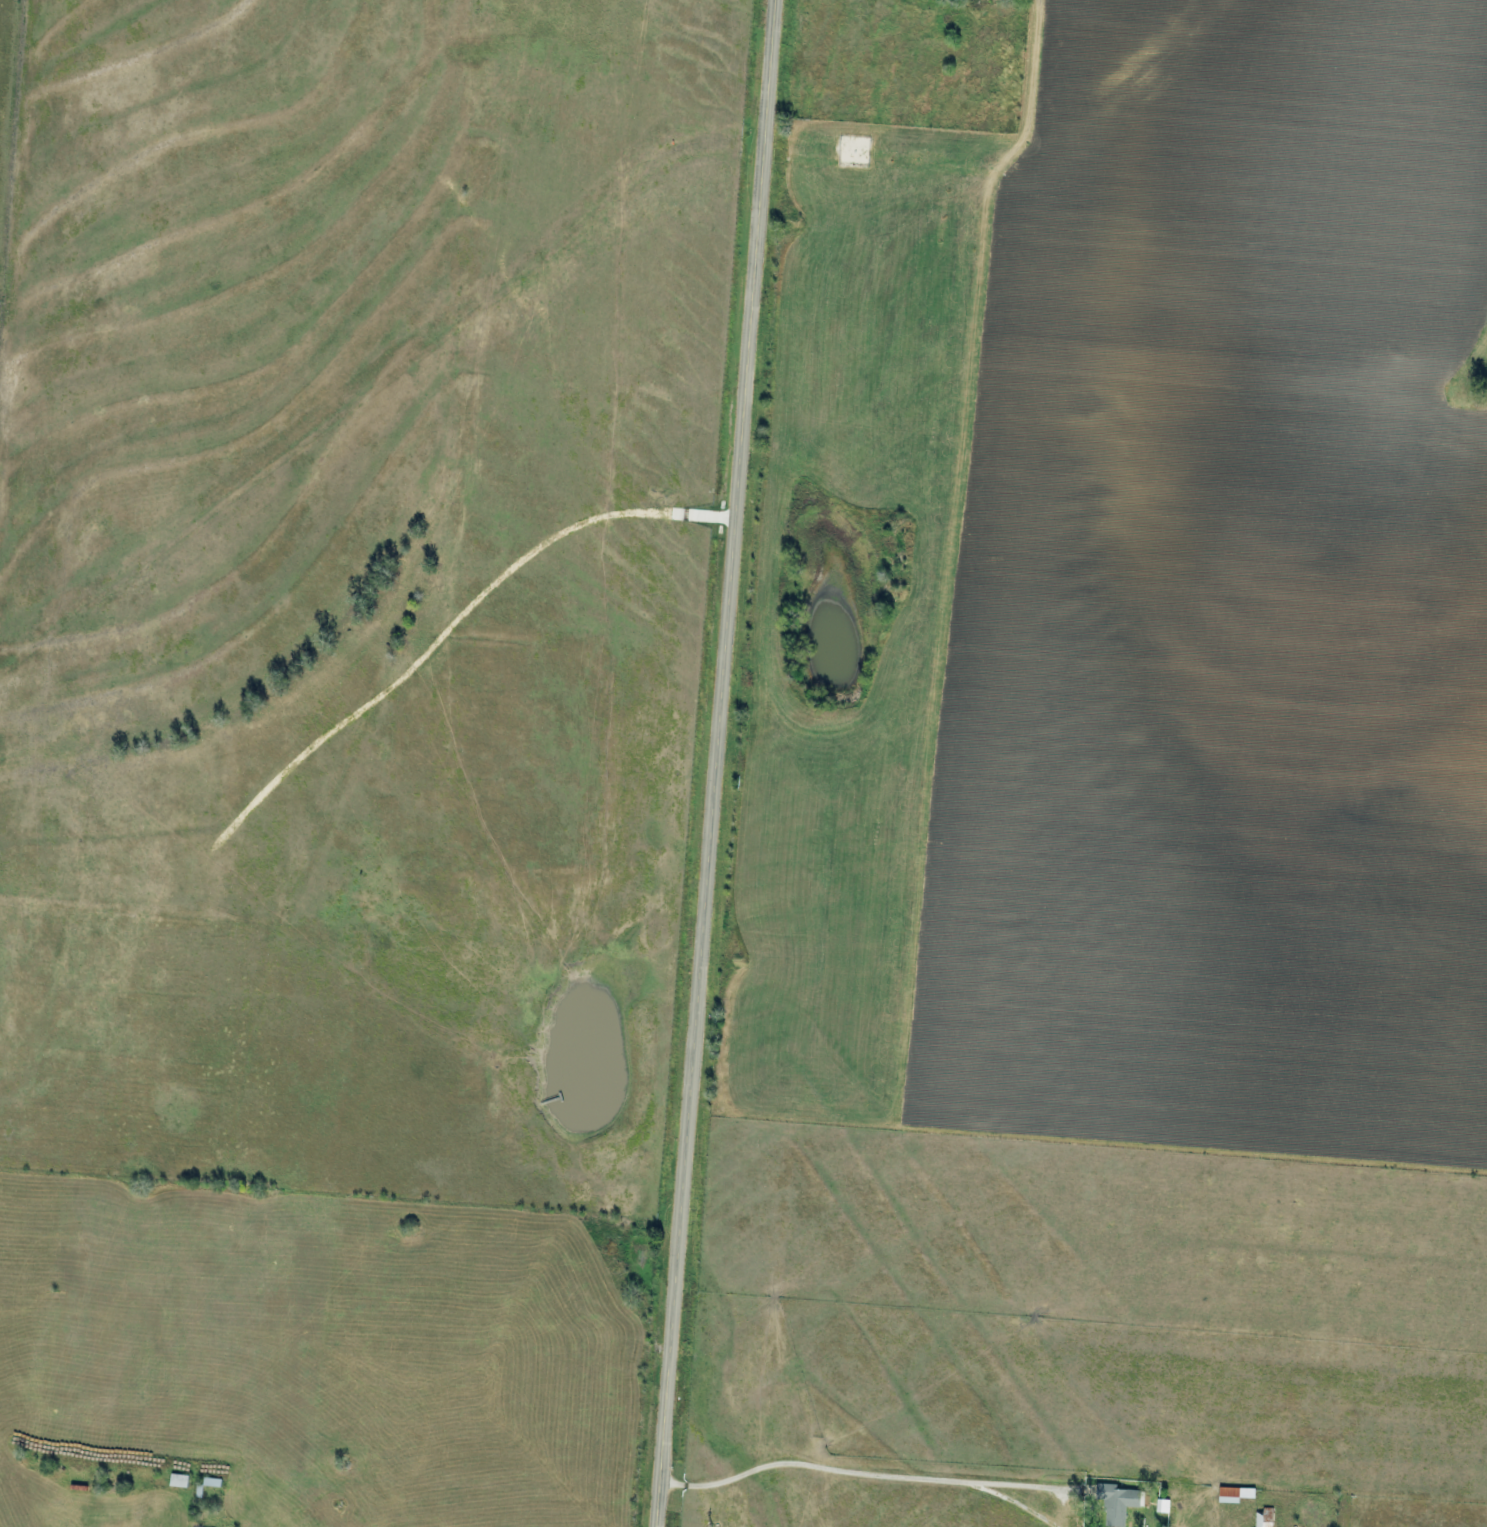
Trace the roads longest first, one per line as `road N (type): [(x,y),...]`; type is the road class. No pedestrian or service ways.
road 1 (tertiary): [(779,0),(659,1526)]
road 2 (residential): [(662,1484),(749,1475),(820,1453),(989,1492),(1041,1526)]

